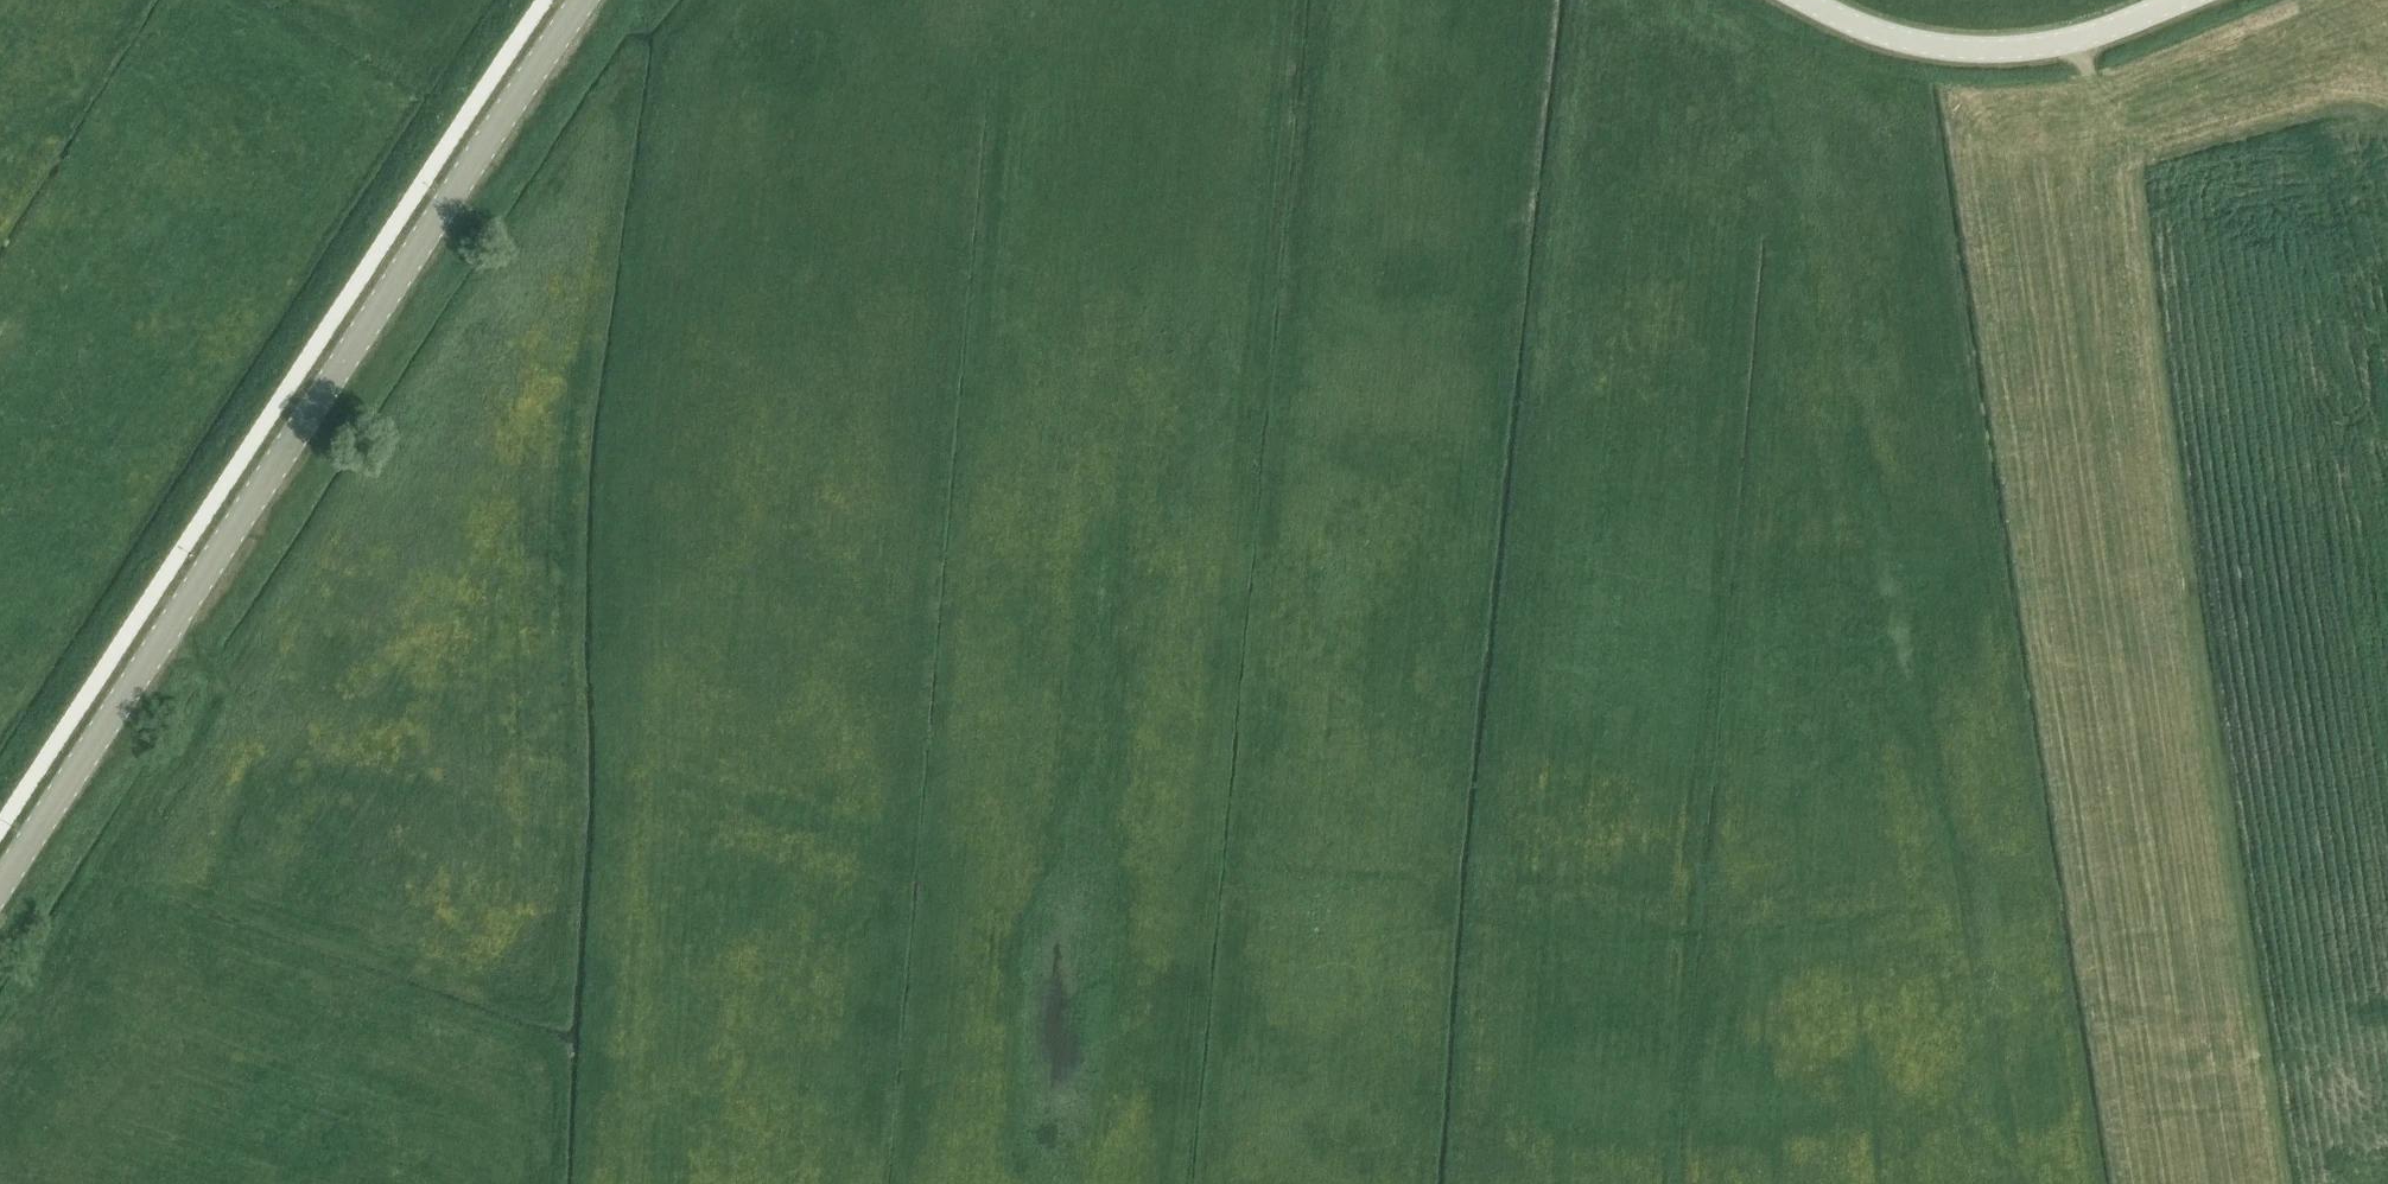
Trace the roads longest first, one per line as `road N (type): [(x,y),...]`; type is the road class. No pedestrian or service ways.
road 1 (secondary): [(0,885),(582,0)]
road 2 (unclassified): [(1804,0),(1910,41),(1986,50),(2061,42),(2178,0)]

